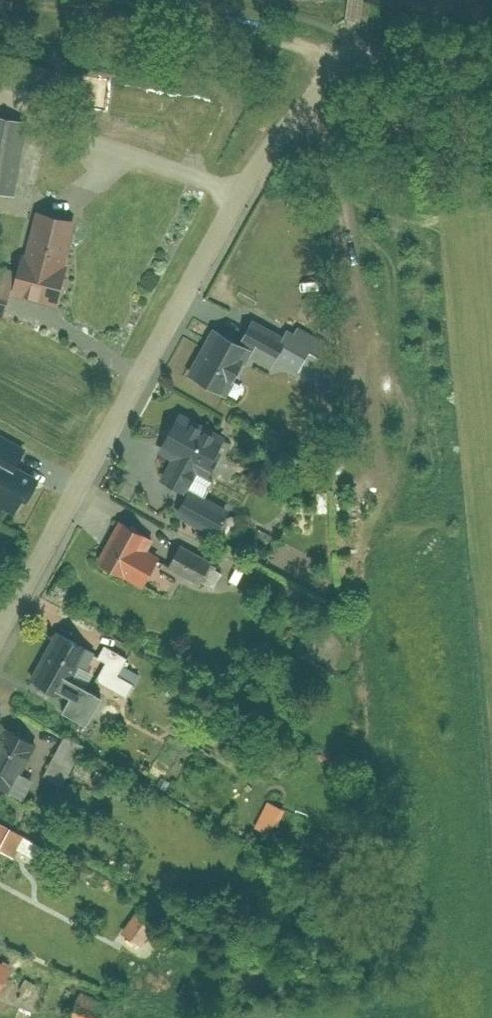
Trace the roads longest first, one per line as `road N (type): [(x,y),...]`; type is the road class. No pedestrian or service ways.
road 1 (residential): [(303,112),(204,261),(0,639)]
road 2 (unclassified): [(491,69),(345,53)]

